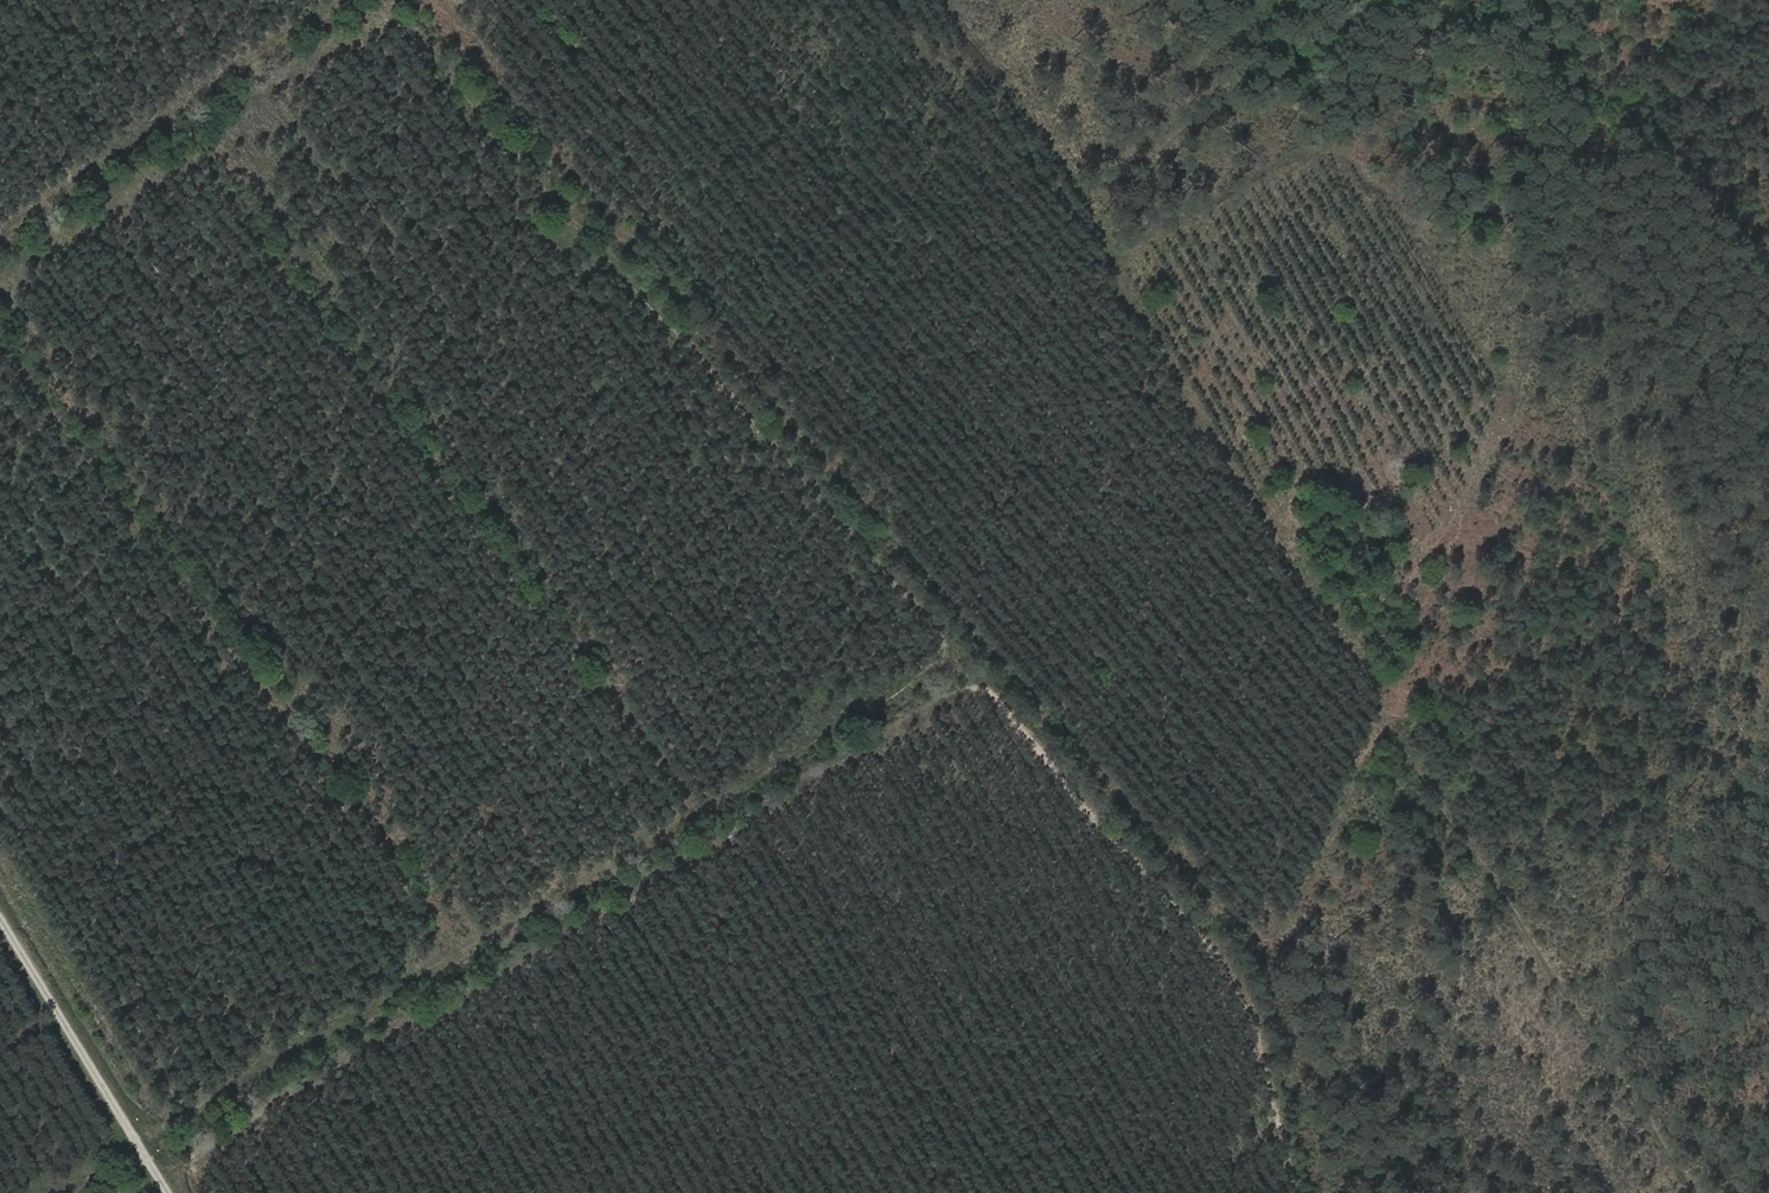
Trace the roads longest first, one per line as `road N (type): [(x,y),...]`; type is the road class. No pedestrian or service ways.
road 1 (track): [(0,918),(167,1192)]

